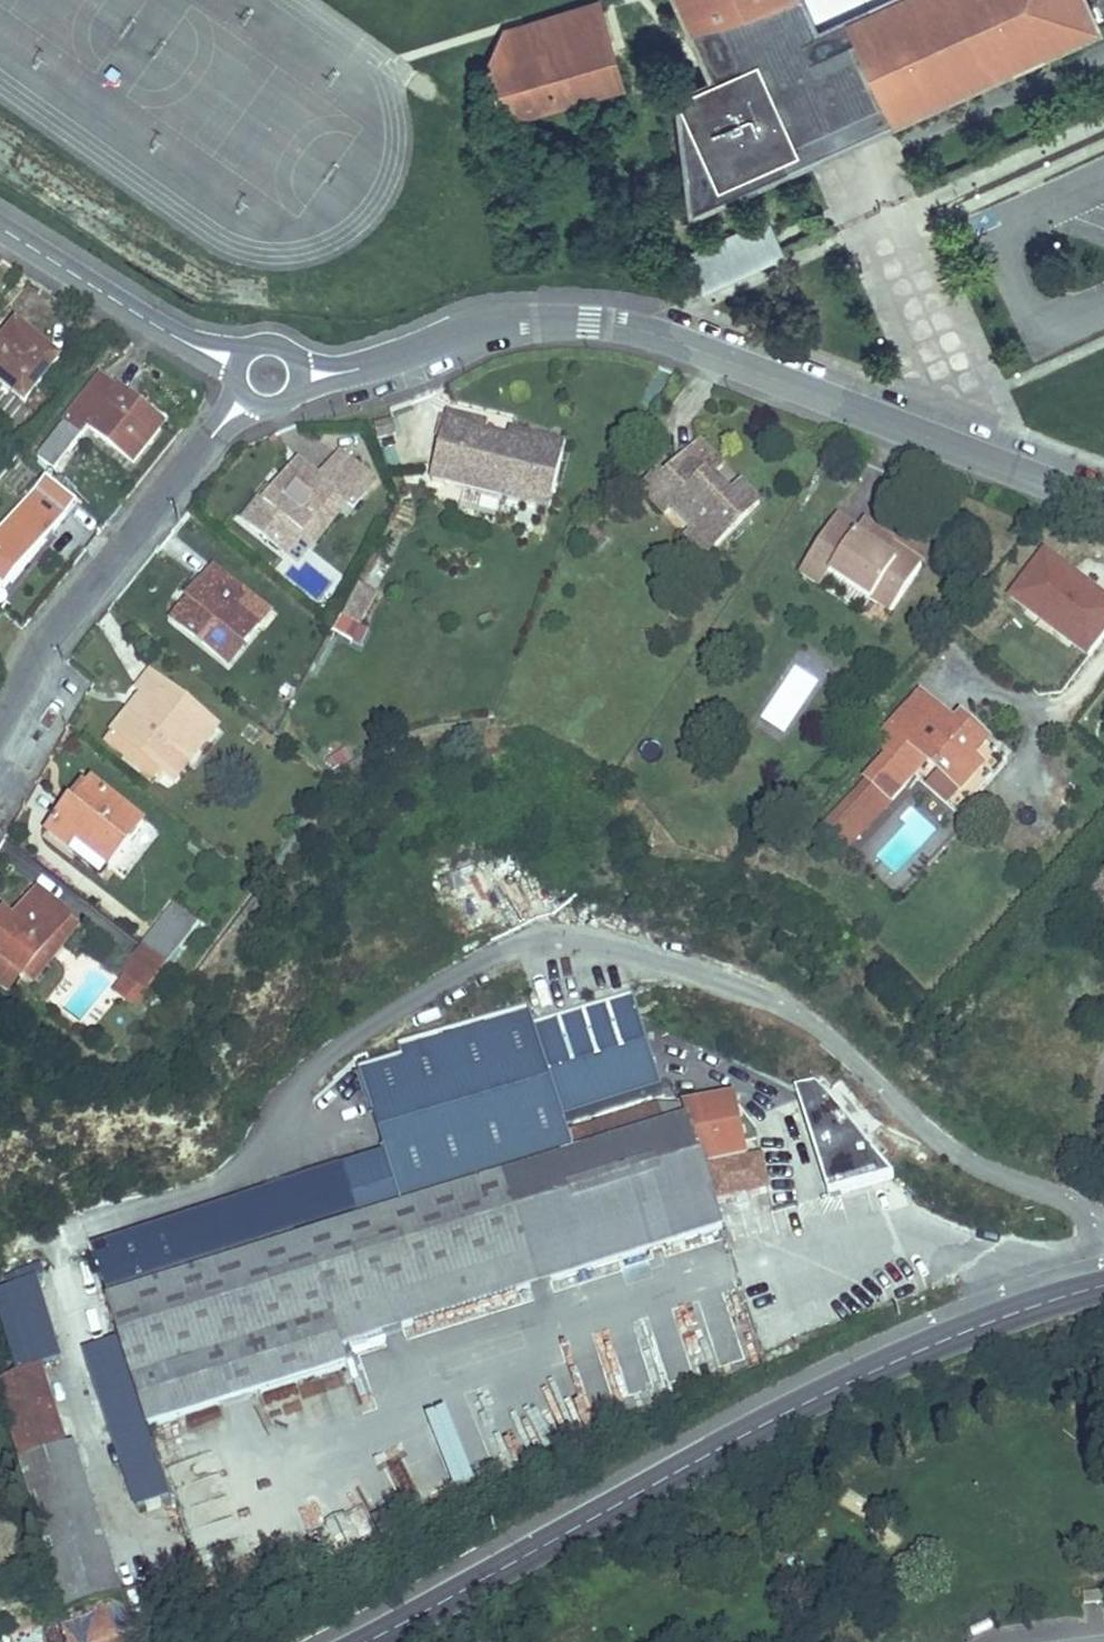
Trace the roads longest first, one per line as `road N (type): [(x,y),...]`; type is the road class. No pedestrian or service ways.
road 1 (residential): [(300,379),(409,354),(482,324),(592,322),(705,353),(1103,505)]
road 2 (secondary): [(355,1641),(763,1421),(966,1330),(1103,1284)]
road 3 (track): [(79,1220),(235,1163),(304,1062),(454,978),(570,928)]
road 4 (residential): [(247,397),(73,606),(0,727)]
road 5 (residential): [(0,228),(239,369)]

